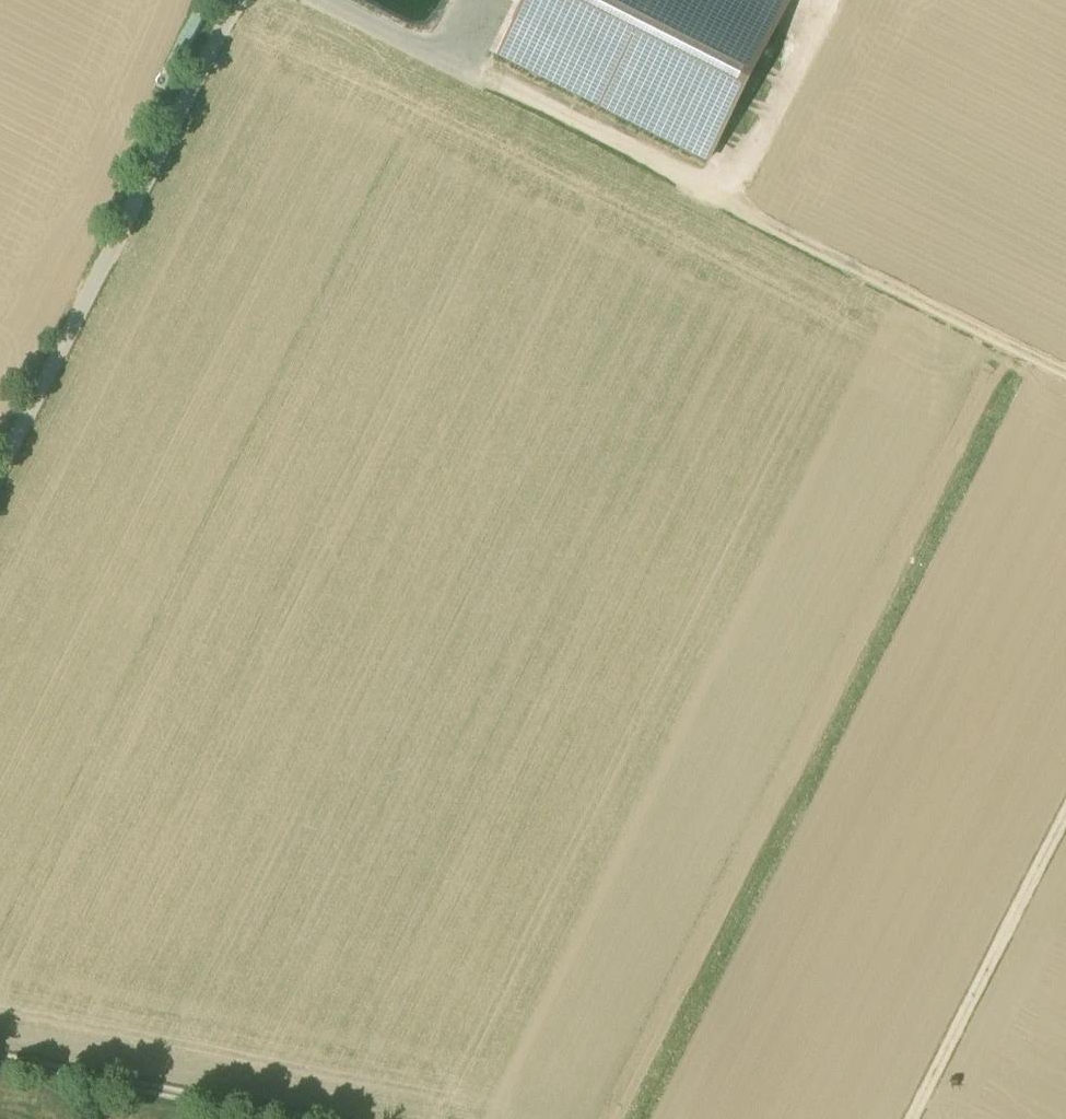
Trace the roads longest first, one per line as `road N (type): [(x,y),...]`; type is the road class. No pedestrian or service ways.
road 1 (track): [(755,216),(1065,374)]
road 2 (track): [(912,1118),(1065,814)]
road 3 (track): [(303,1118),(0,1059)]

